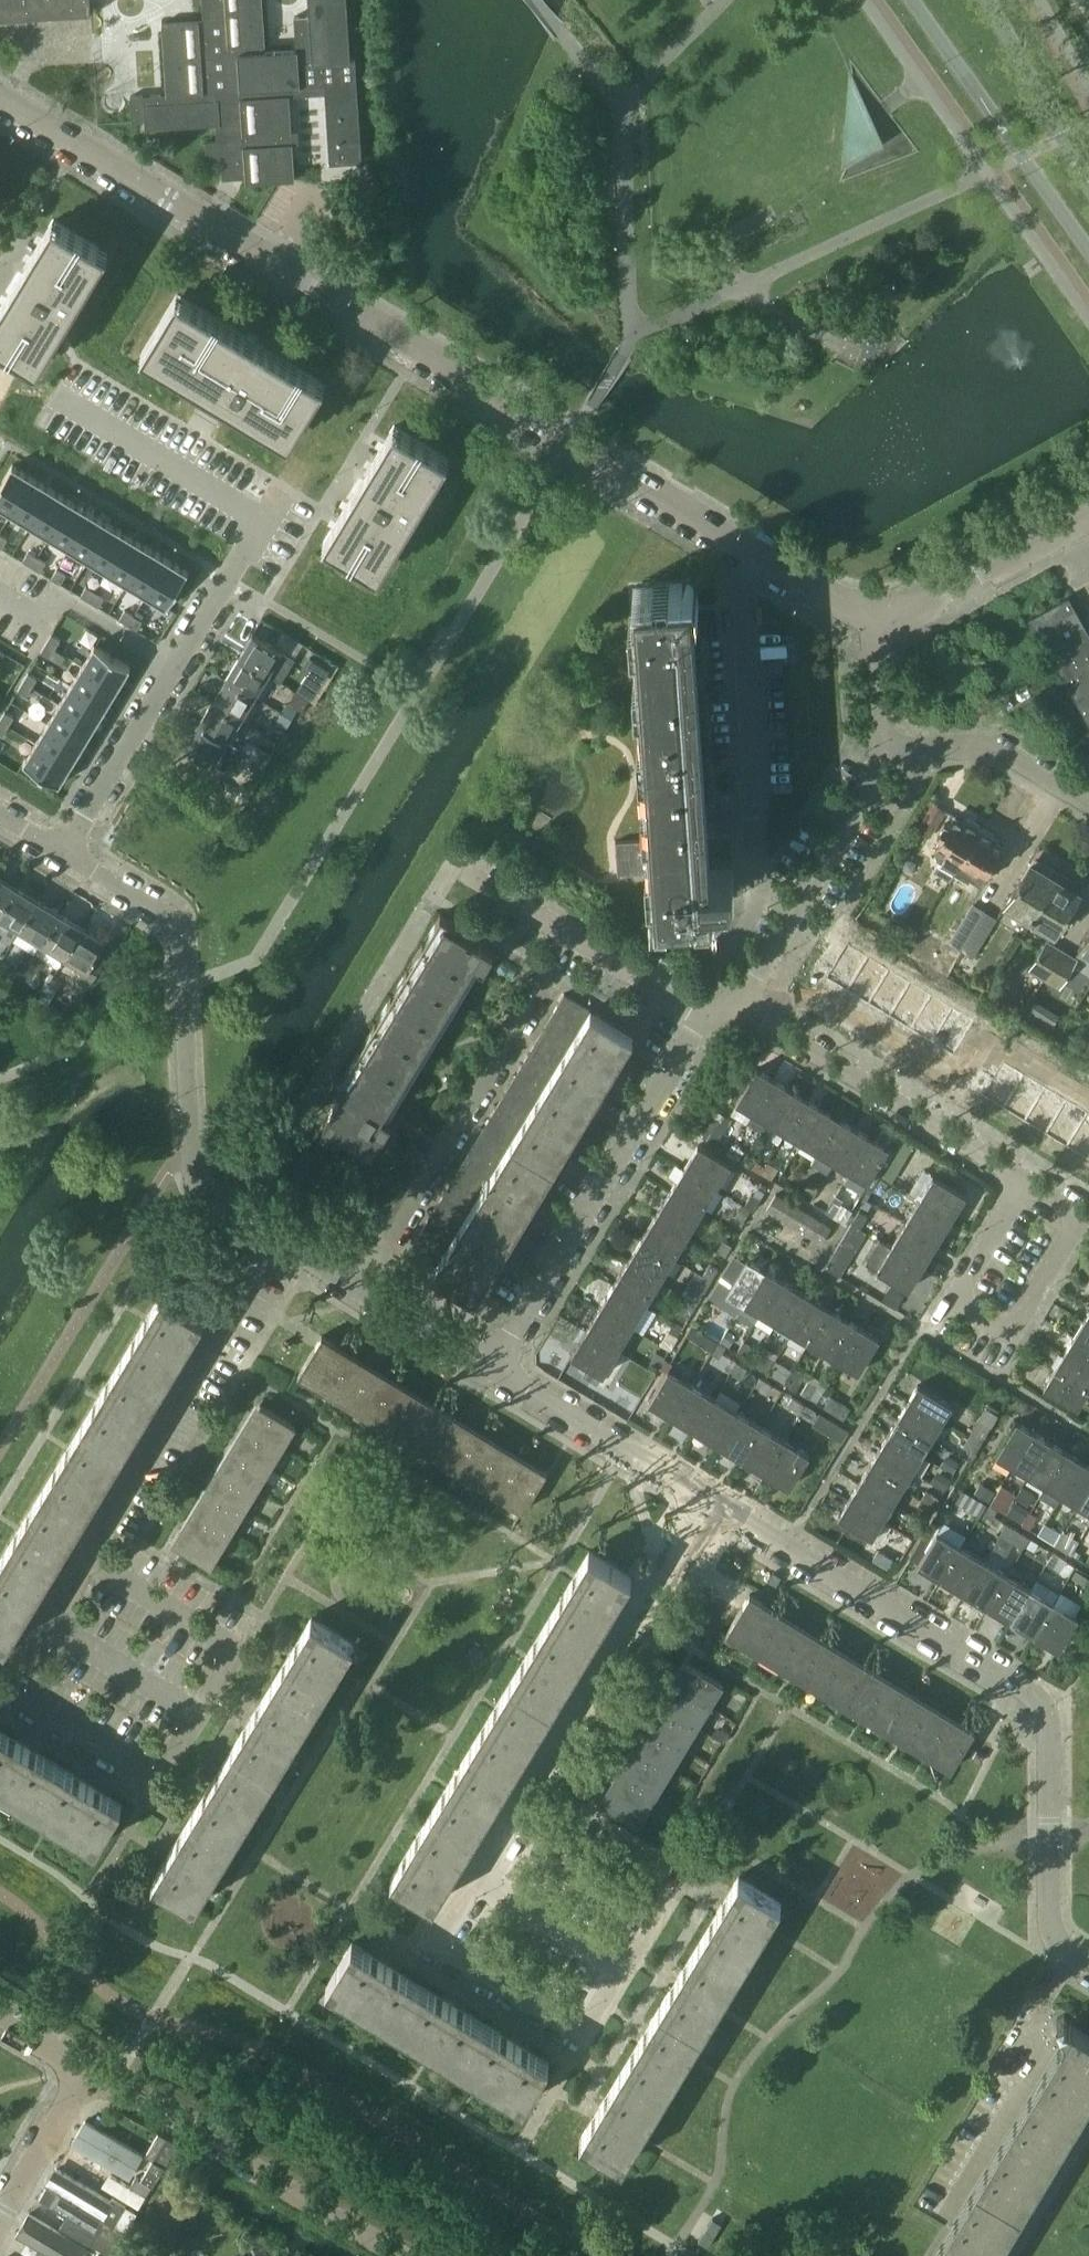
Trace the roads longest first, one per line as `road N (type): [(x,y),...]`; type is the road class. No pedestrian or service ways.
road 1 (residential): [(871,622),(0,100)]
road 2 (residential): [(1070,1954),(1047,1920),(1046,1708),(703,1496)]
road 3 (residential): [(52,395),(258,520),(63,851)]
road 4 (residential): [(510,1814),(661,1905),(583,2033),(432,1942),(472,1877)]
road 5 (residential): [(83,1555),(8,1687),(157,1778),(231,1647),(210,1634)]
road 6 (residential): [(274,1236),(198,1193),(180,937),(169,916),(63,851)]
road 7 (residential): [(491,1368),(699,1014),(735,1004)]
road 8 (residential): [(510,1814),(703,1496)]
road 9 (residential): [(274,1236),(83,1555)]
road 10 (residential): [(408,2255),(92,2063)]
road 11 (residential): [(1023,1180),(735,1004)]
road 12 (tertiary): [(908,0),(1088,256)]
road 13 (residential): [(945,2216),(1026,2075),(1035,2008),(1070,1954)]
road 14 (residential): [(735,1004),(884,752)]
road 15 (residential): [(491,1368),(274,1236)]
road 16 (residential): [(703,1496),(491,1368)]
road 17 (residential): [(871,622),(914,610),(1088,512)]
road 18 (residential): [(1088,802),(990,744),(884,752)]
road 19 (tertiary): [(1088,188),(986,0)]
road 20 (residential): [(0,2215),(92,2063)]
road 21 (residential): [(210,1634),(83,1555)]
road 22 (residential): [(884,752),(871,622)]

